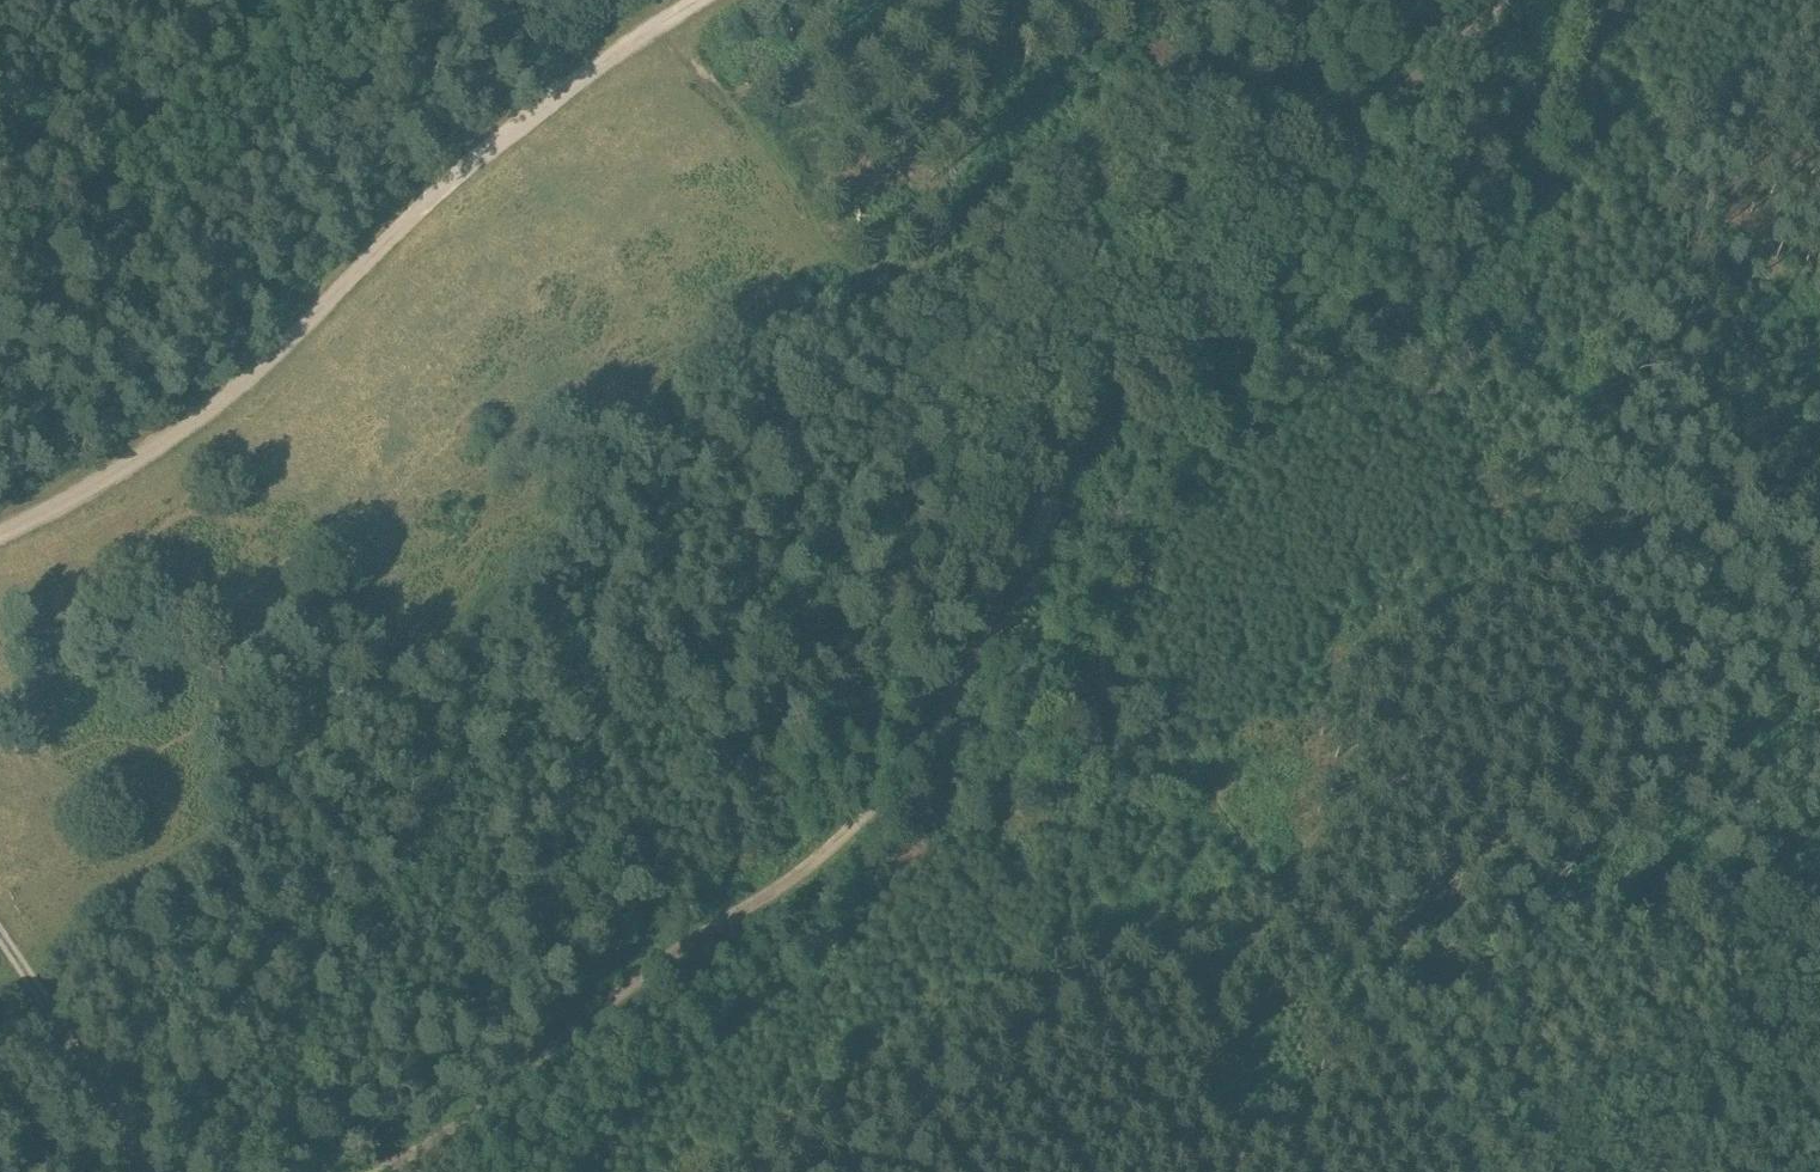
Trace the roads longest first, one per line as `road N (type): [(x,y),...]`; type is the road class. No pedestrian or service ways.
road 1 (track): [(1509,0),(1385,93),(1207,248),(1113,372),(901,765),(744,913),(370,1171)]
road 2 (track): [(0,535),(59,508),(239,393),(497,144),(709,0)]
road 3 (track): [(1246,847),(1466,1171)]
road 4 (track): [(0,932),(29,969),(138,1171)]
road 5 (track): [(1482,1171),(1585,1096)]

